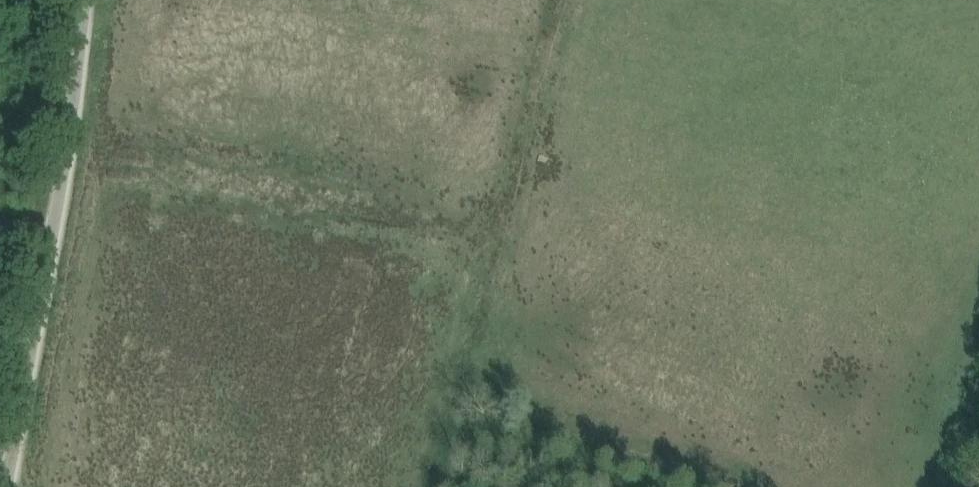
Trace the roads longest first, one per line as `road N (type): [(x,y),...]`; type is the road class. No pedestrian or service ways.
road 1 (unclassified): [(10,486),(86,0)]

